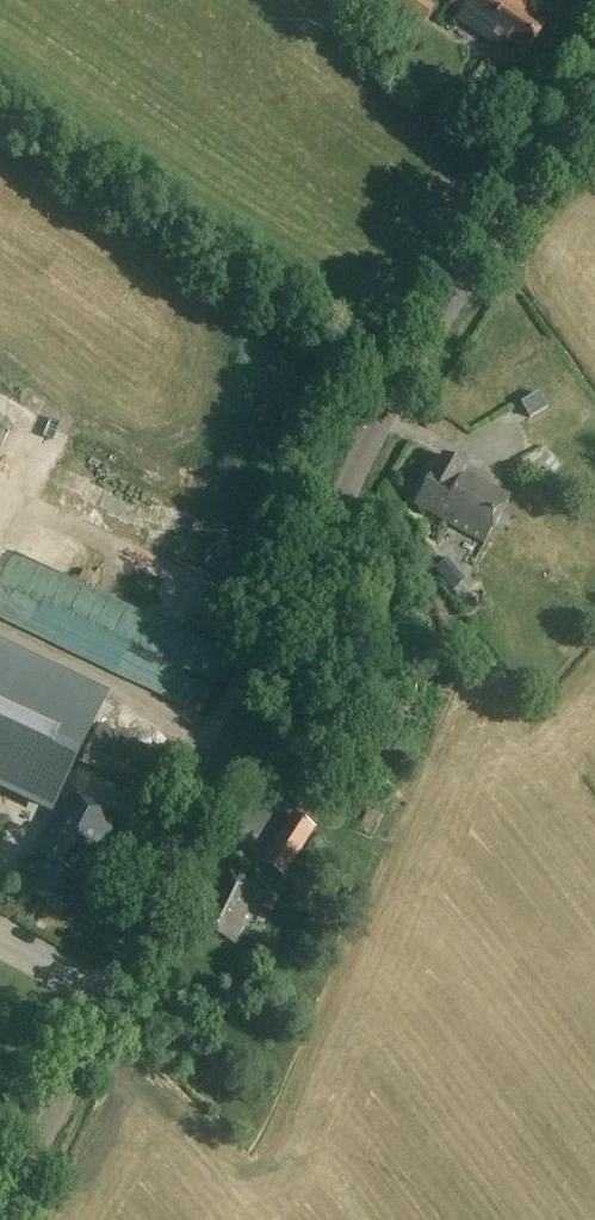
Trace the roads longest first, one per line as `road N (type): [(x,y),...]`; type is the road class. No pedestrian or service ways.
road 1 (tertiary): [(2,1219),(390,404),(594,75)]

